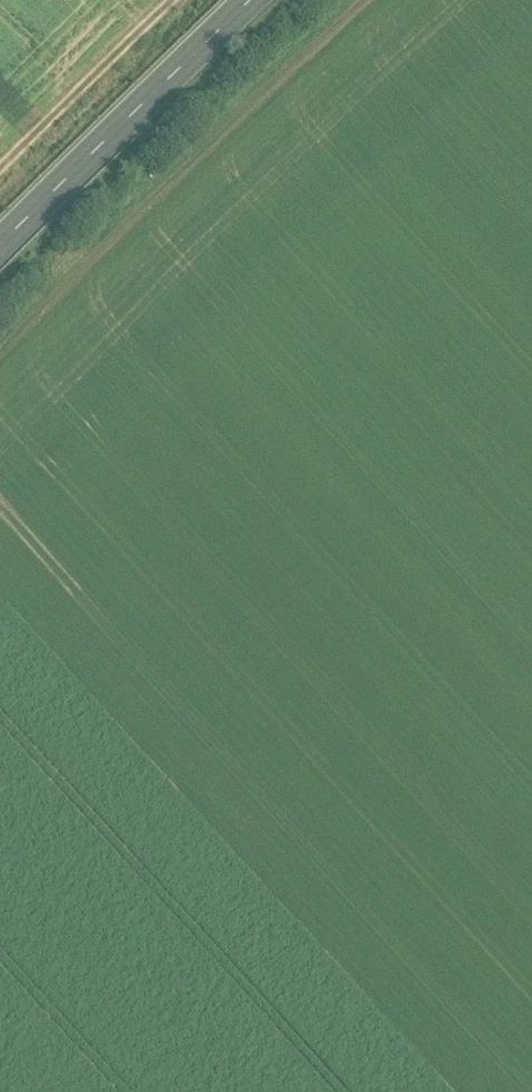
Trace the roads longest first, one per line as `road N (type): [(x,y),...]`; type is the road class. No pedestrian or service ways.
road 1 (track): [(0,397),(398,0)]
road 2 (primary): [(288,0),(0,282)]
road 3 (track): [(202,0),(0,201)]

